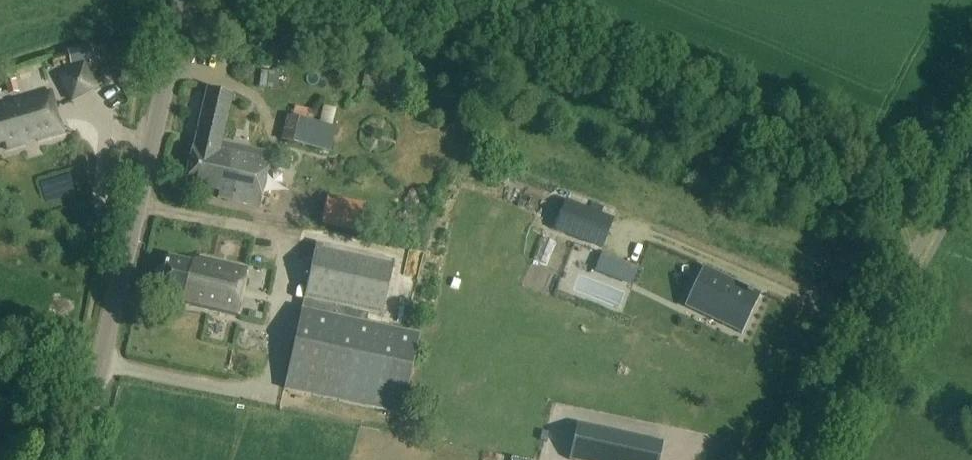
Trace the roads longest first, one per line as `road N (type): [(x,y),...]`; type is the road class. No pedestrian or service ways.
road 1 (tertiary): [(184,0),(76,459)]
road 2 (unclassified): [(799,459),(971,155)]

